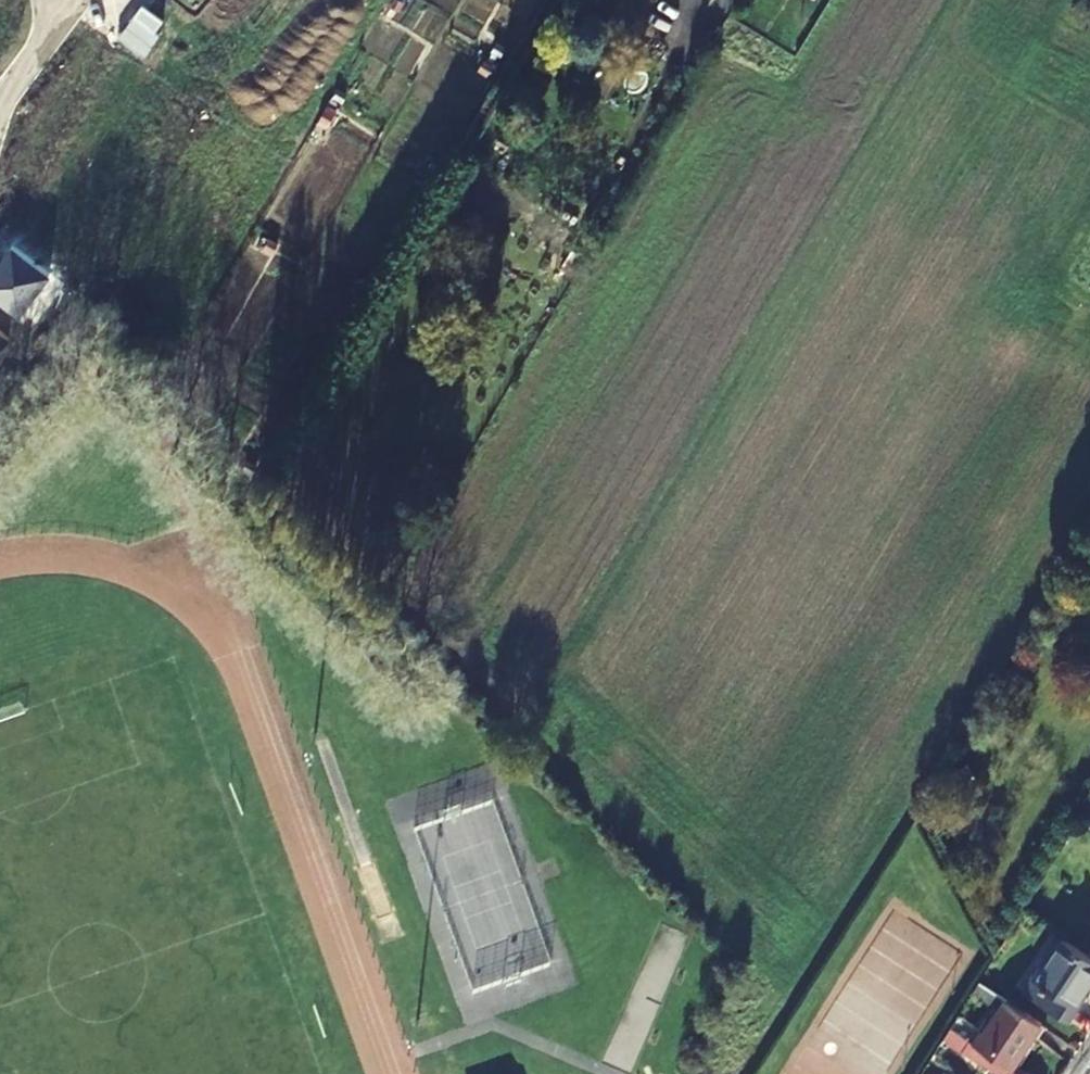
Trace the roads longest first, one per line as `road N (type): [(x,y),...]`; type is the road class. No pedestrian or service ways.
road 1 (residential): [(71,0),(0,101)]

